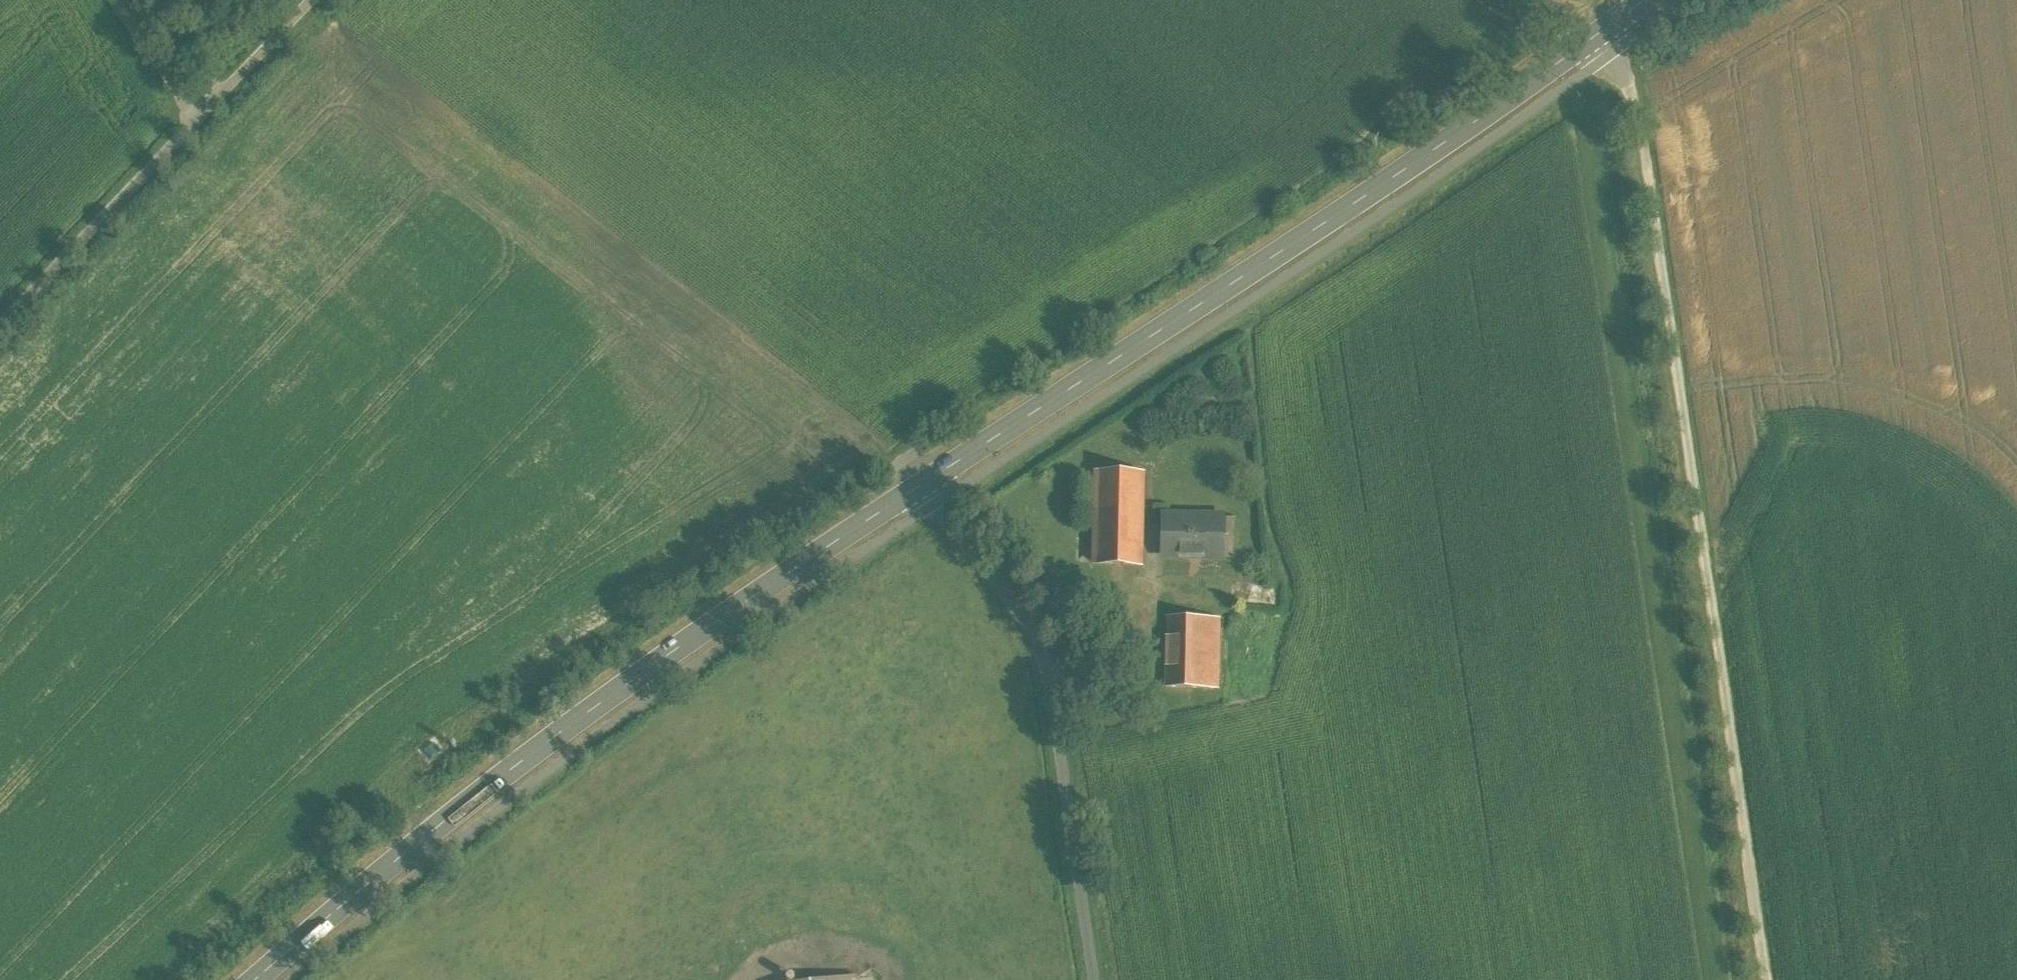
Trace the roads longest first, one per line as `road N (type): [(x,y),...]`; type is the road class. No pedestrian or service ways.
road 1 (track): [(1602,33),(1638,125),(1766,979)]
road 2 (secondary): [(923,485),(1646,0)]
road 3 (secondary): [(255,979),(445,818),(603,699),(923,485)]
road 4 (unclassified): [(923,485),(1043,632),(1102,979)]
road 5 (unclassified): [(0,328),(314,0)]

